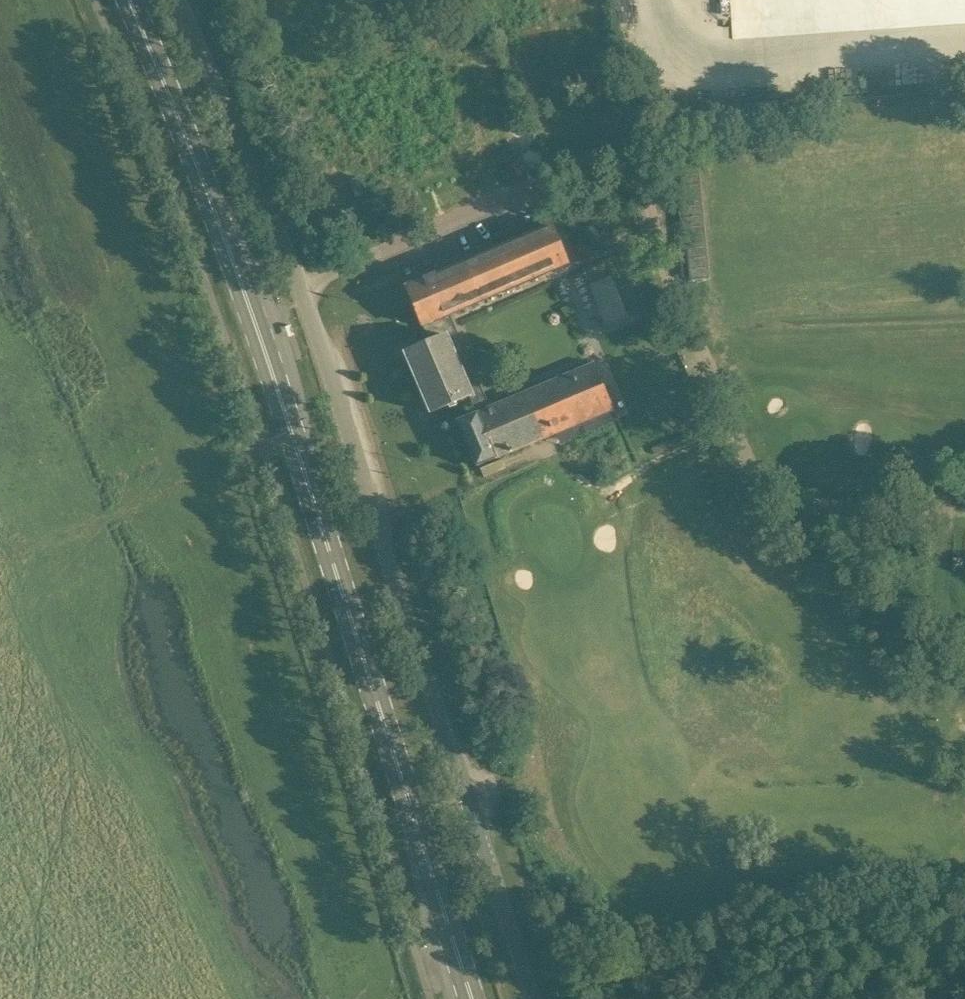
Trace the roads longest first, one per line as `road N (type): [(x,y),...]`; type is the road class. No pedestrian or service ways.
road 1 (primary): [(472,998),(292,427),(191,143),(130,0)]
road 2 (unclassified): [(942,510),(812,505),(765,483),(666,268),(642,176),(621,158),(581,164),(302,289)]
road 3 (unclassified): [(463,795),(302,289)]
road 4 (track): [(654,0),(658,49),(964,31)]
road 5 (unclassified): [(302,289),(177,0)]
road 6 (unclassified): [(531,998),(463,795)]
road 7 (unclassified): [(463,795),(534,772),(558,851),(578,879)]

